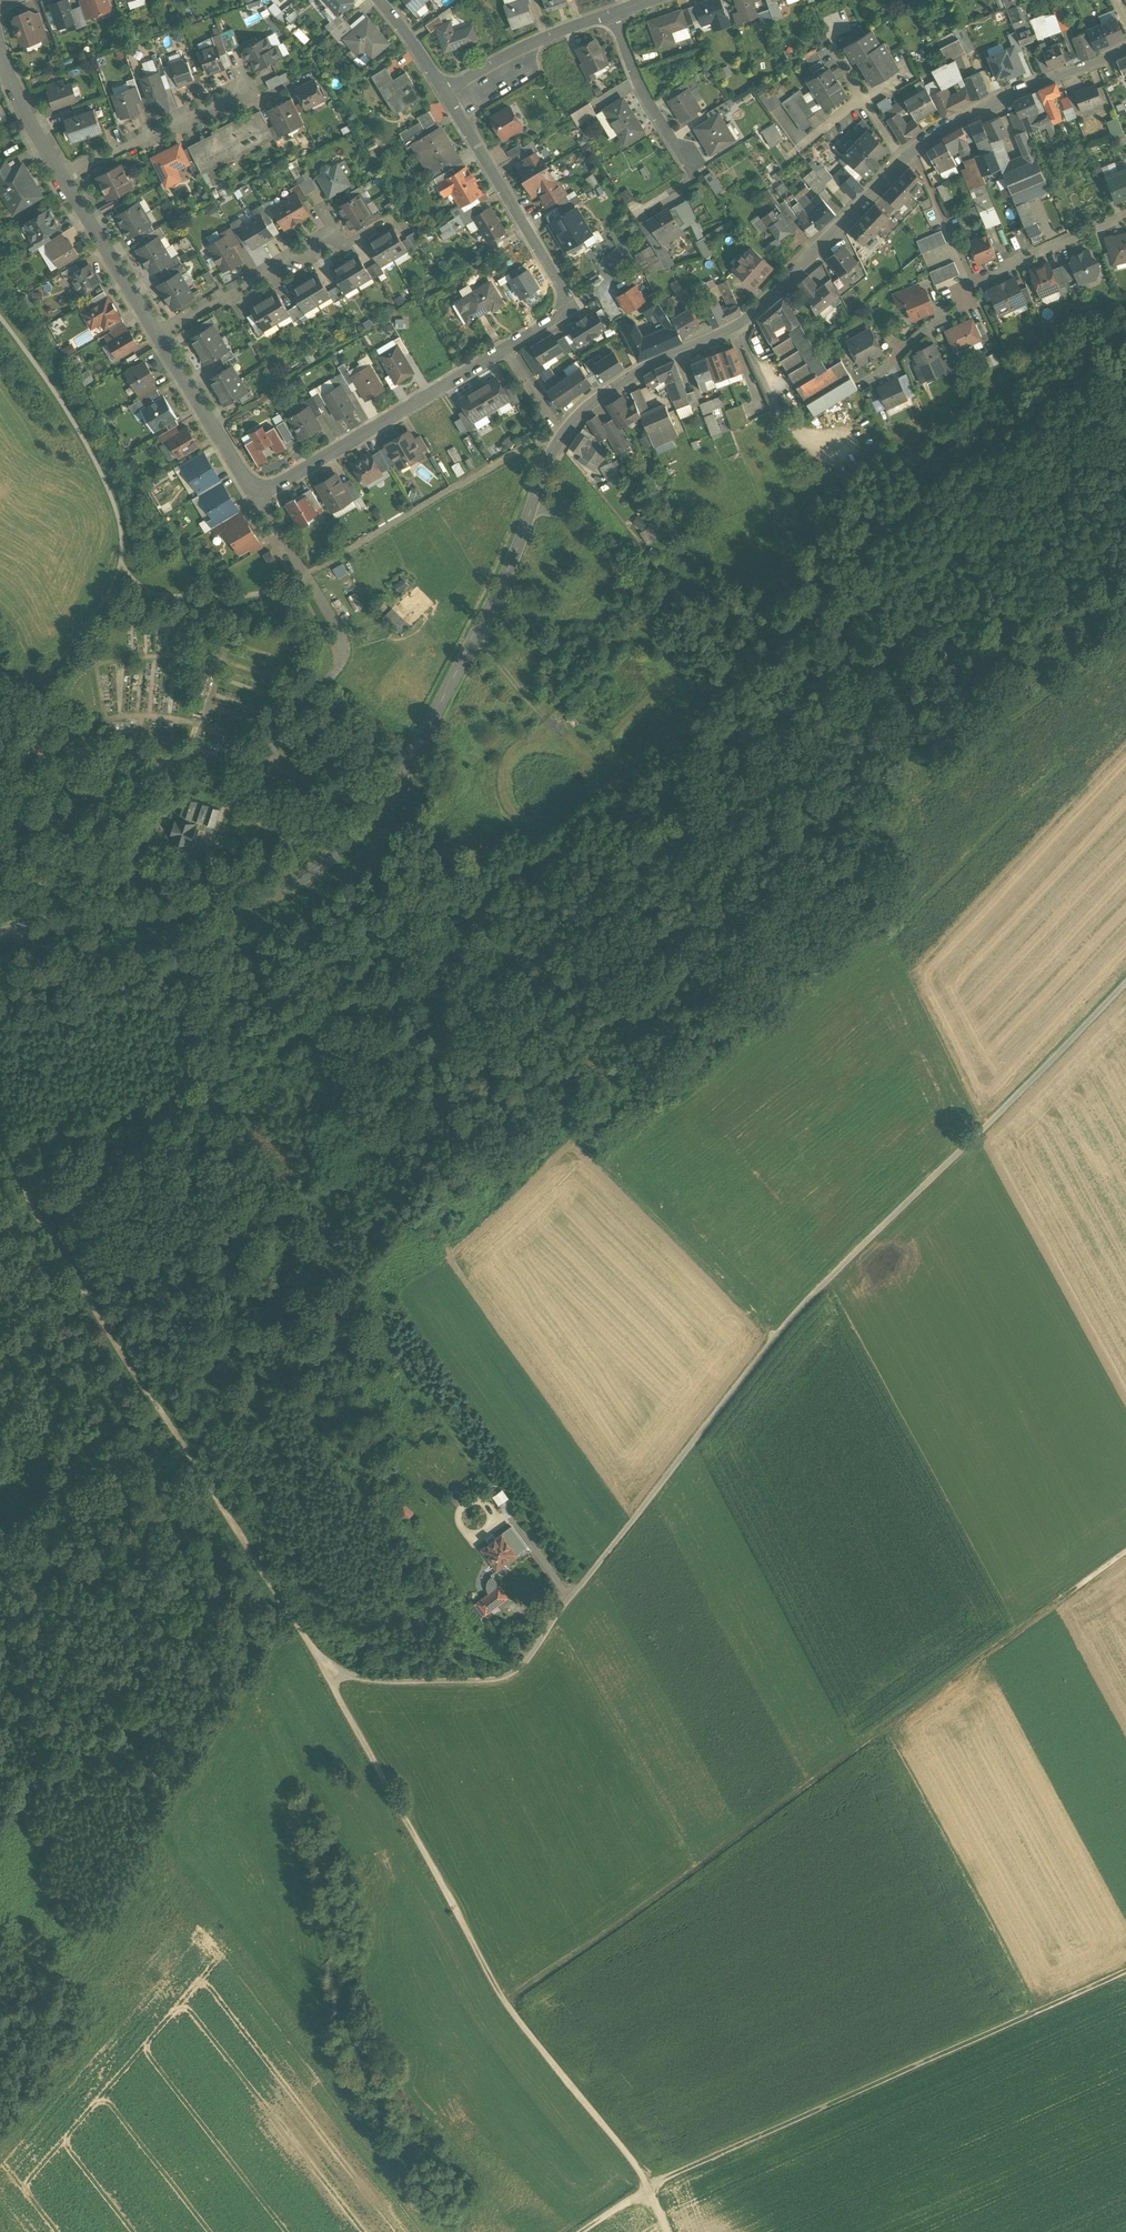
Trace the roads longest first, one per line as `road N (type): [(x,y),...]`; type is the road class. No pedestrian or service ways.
road 1 (secondary): [(904,158),(745,320),(644,367),(580,413),(543,471),(509,569),(399,779),(325,861),(242,899),(0,934)]
road 2 (track): [(1125,974),(802,1305),(505,1680),(337,1683)]
road 3 (track): [(520,2014),(614,1932),(1125,1554)]
road 4 (track): [(0,672),(28,689),(46,678),(109,594),(263,593),(523,448),(557,444)]
road 5 (track): [(649,2186),(520,2014),(337,1683)]
road 6 (residential): [(158,335),(255,498),(556,320),(567,303)]
road 7 (track): [(649,2186),(1125,1977)]
road 8 (residential): [(865,383),(929,326),(957,313),(978,279),(1125,215)]
road 9 (track): [(0,316),(61,400),(120,517),(121,564),(109,594)]
road 10 (track): [(0,1929),(107,2017),(0,2141)]
road 11 (track): [(151,1382),(5,1165)]
road 12 (track): [(599,1166),(776,1338)]
road 13 (secondary): [(1125,52),(1009,96),(904,158)]
road 14 (residential): [(444,91),(567,303)]
road 15 (track): [(337,1683),(215,1491)]
road 16 (residential): [(158,335),(337,230)]
road 17 (residential): [(63,176),(246,84)]
road 18 (residential): [(63,176),(158,335)]
road 19 (track): [(543,713),(661,611),(642,591)]
road 20 (residential): [(444,91),(528,45),(610,14)]
road 21 (residential): [(610,14),(631,69),(691,168)]
road 22 (track): [(533,502),(567,519),(642,591)]
road 23 (track): [(570,737),(474,637)]
road 24 (track): [(215,1491),(151,1382)]
road 25 (residential): [(5,70),(63,176)]

